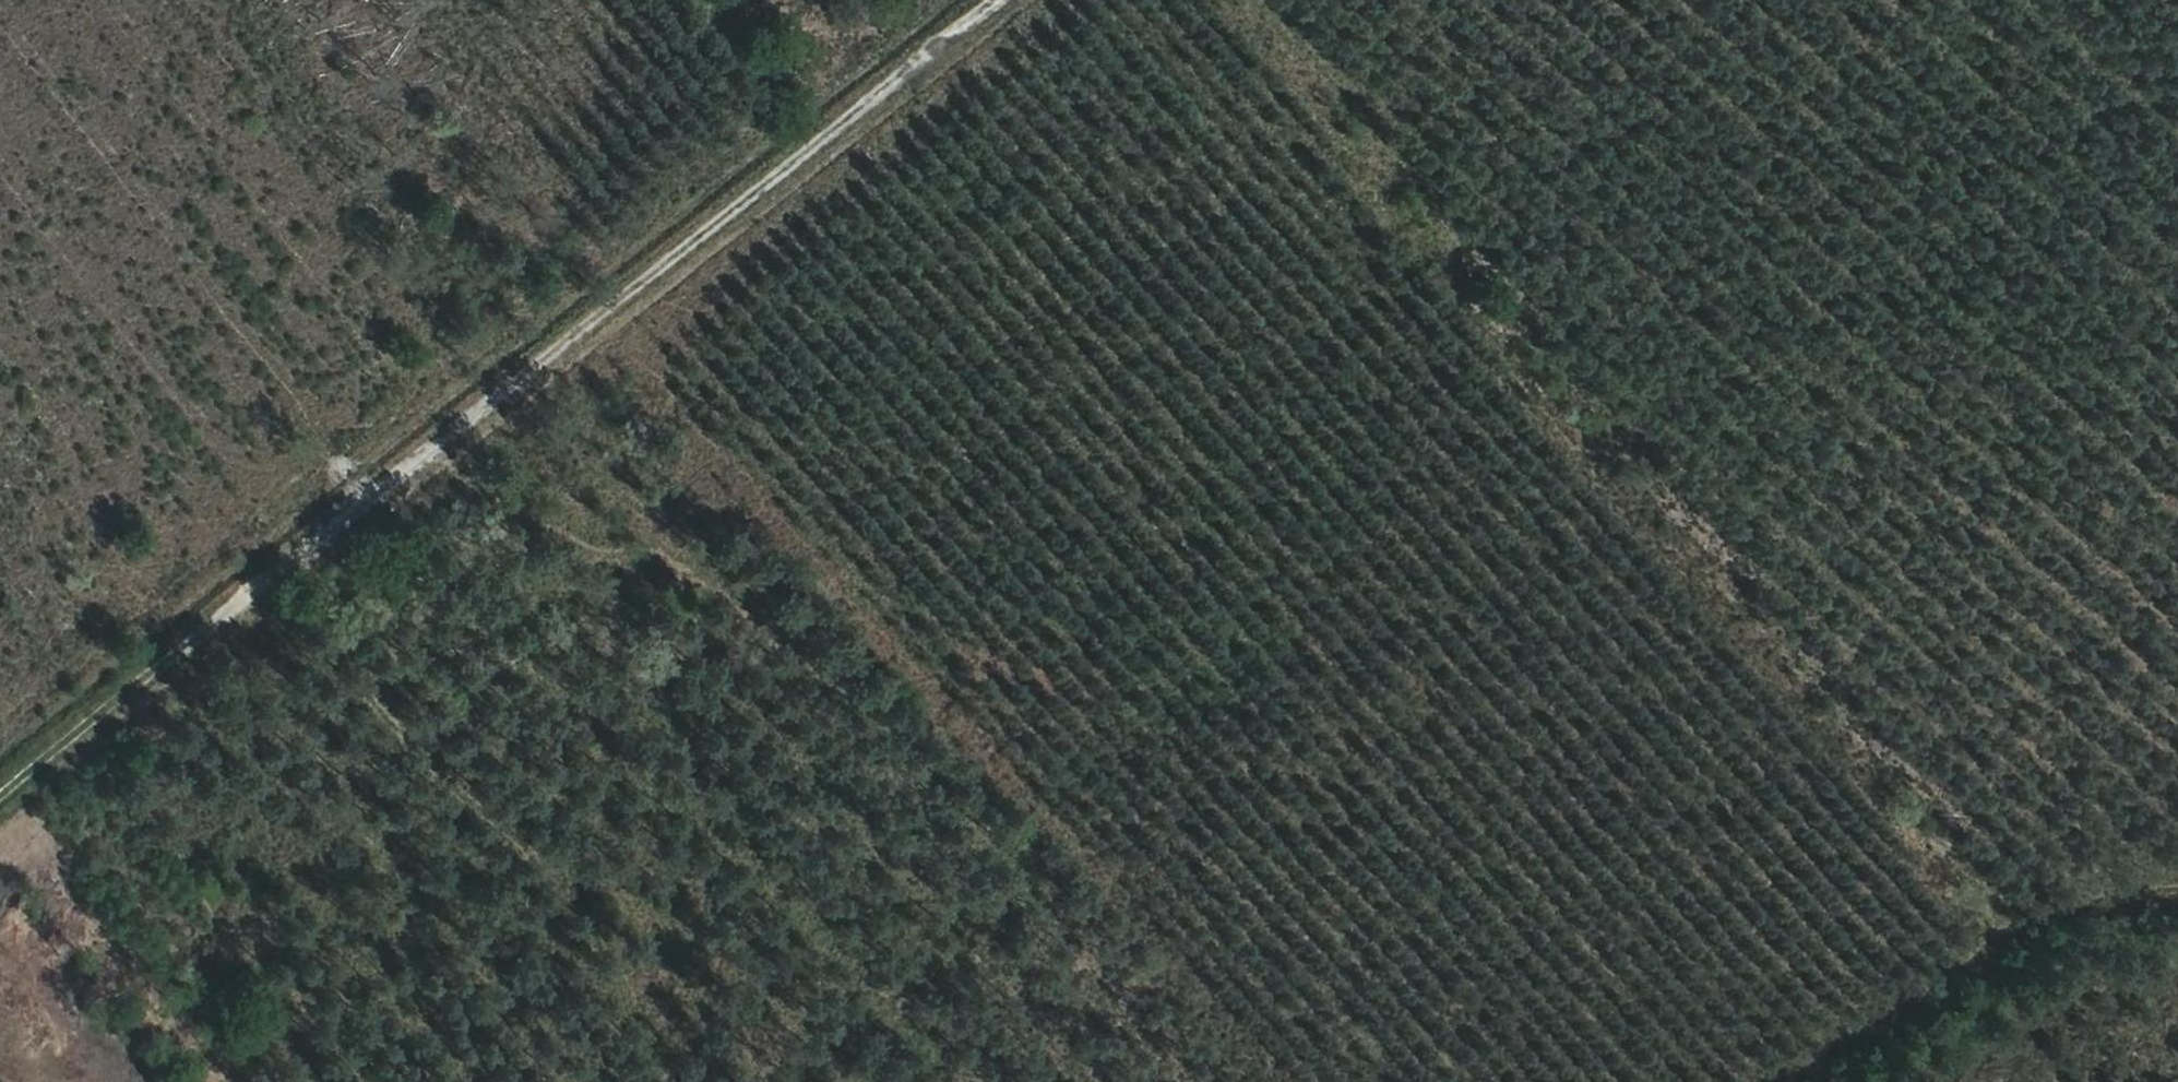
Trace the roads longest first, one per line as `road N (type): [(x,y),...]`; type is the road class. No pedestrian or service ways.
road 1 (track): [(991,0),(0,794)]

